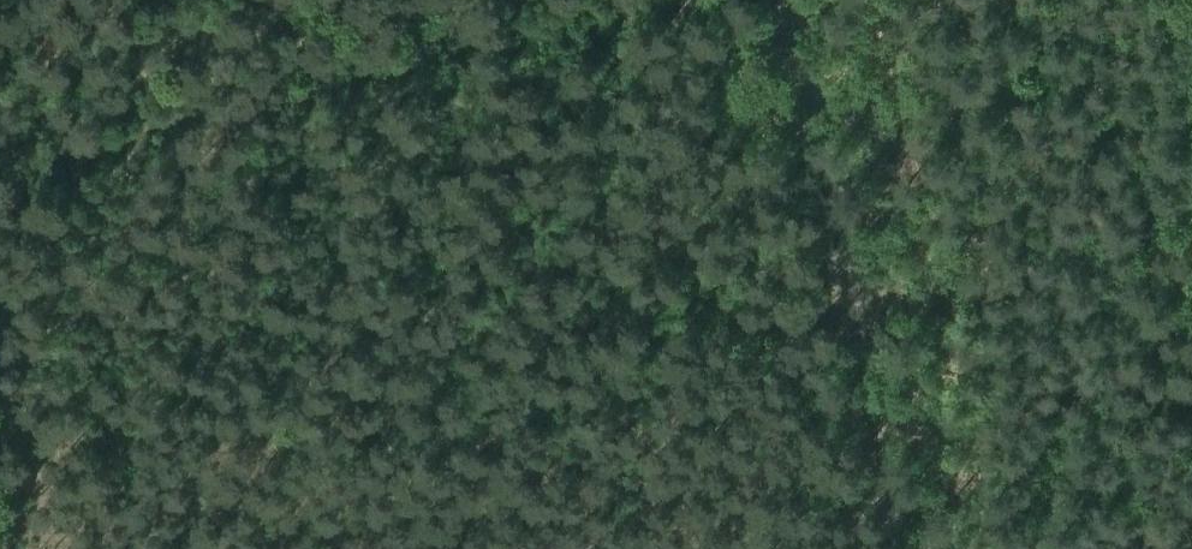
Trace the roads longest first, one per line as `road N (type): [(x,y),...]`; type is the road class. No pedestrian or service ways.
road 1 (track): [(905,548),(792,0)]

